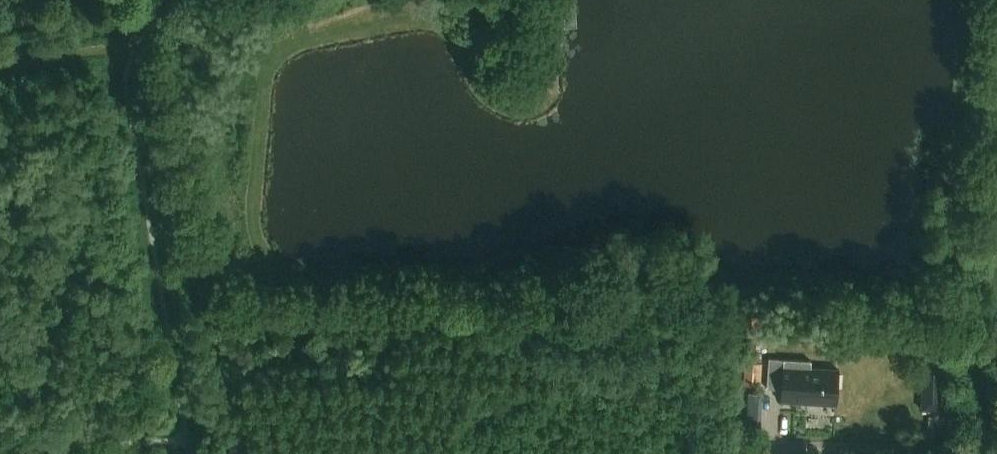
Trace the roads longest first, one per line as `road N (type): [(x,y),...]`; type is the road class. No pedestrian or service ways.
road 1 (residential): [(931,453),(759,452)]

